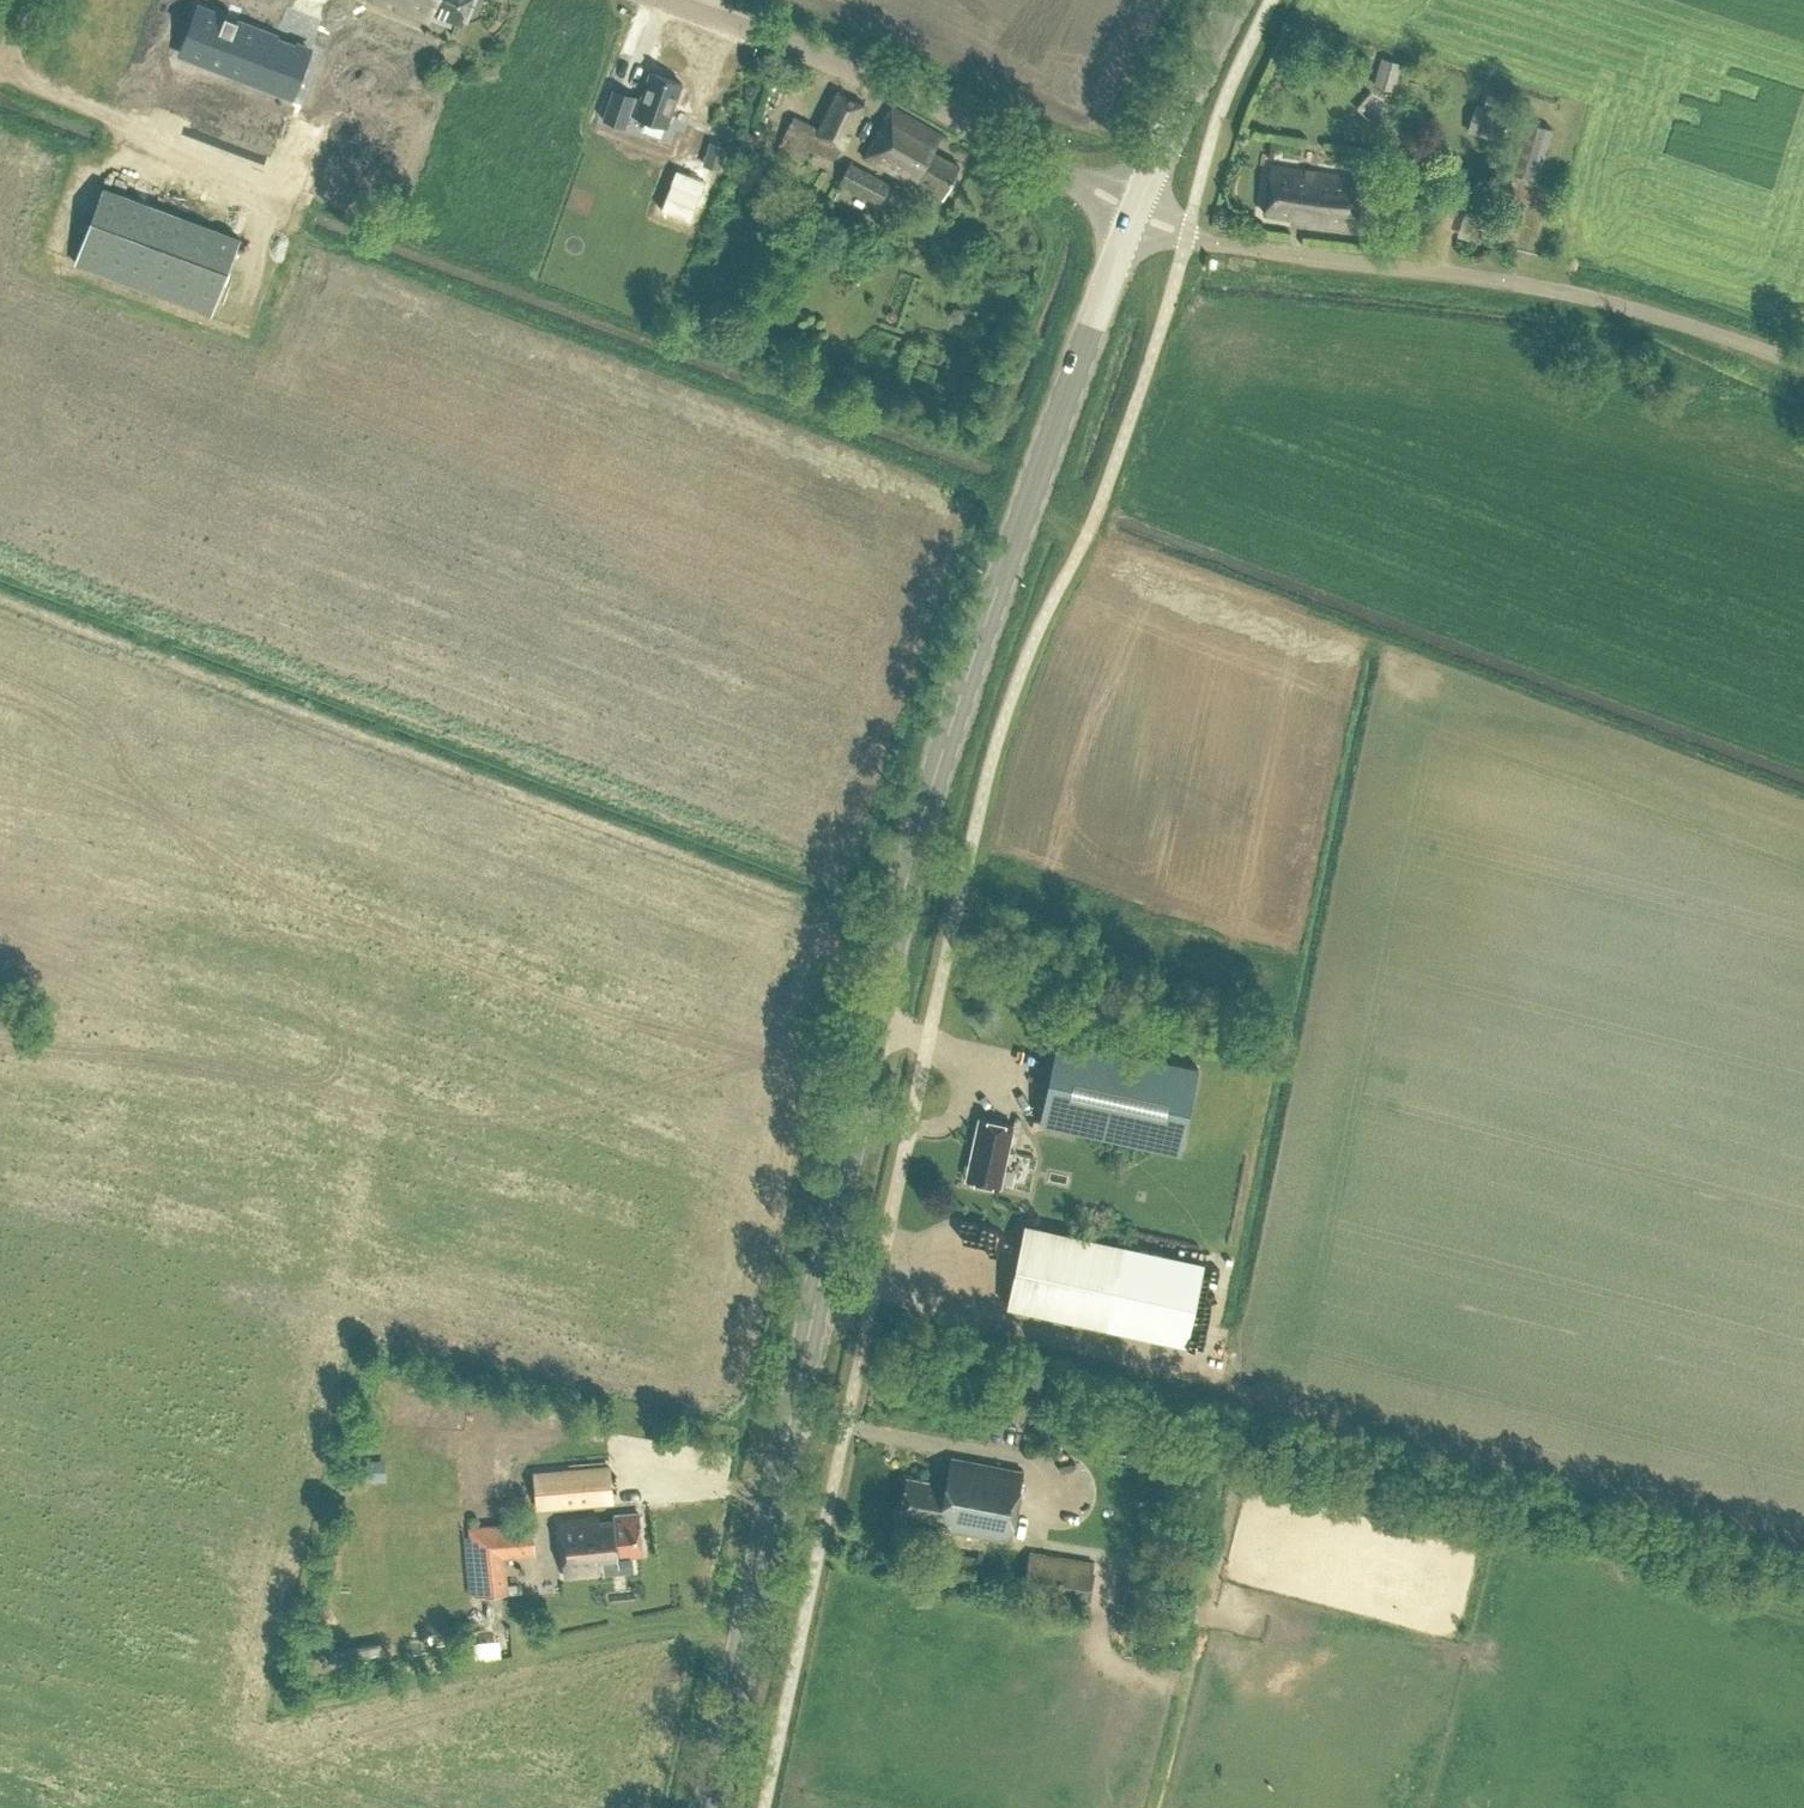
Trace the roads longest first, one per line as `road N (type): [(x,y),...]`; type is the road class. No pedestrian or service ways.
road 1 (primary): [(707,1807),(931,788),(1130,218)]
road 2 (unclassified): [(1803,363),(1622,304),(1525,283),(1248,250),(1130,218)]
road 3 (unclassified): [(1130,218),(902,87),(667,0)]
road 4 (primary): [(1130,218),(1233,0)]

